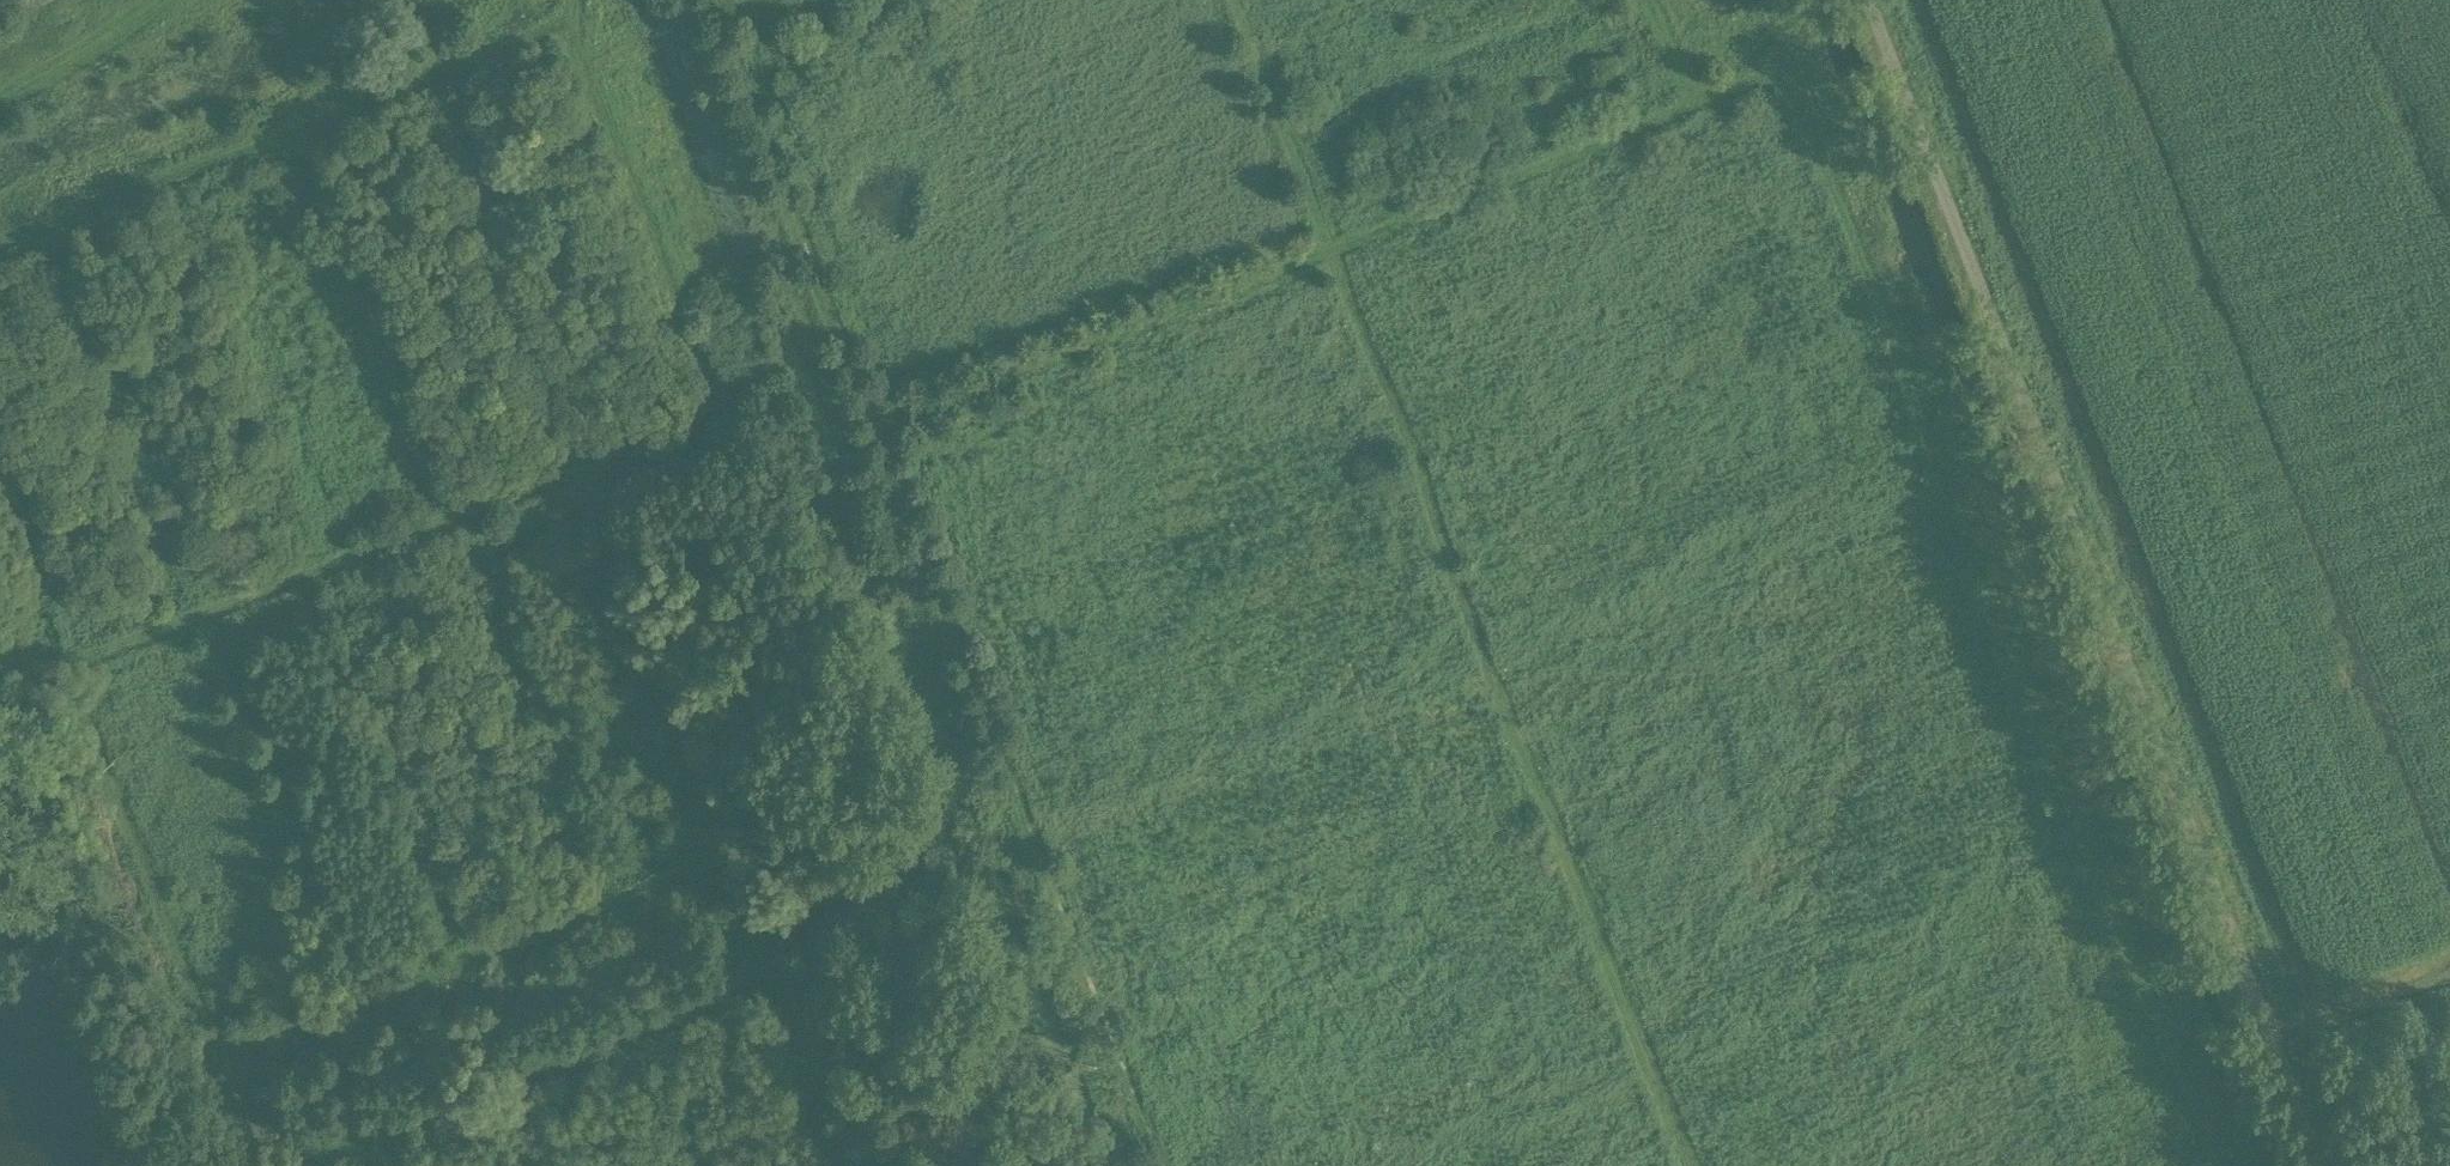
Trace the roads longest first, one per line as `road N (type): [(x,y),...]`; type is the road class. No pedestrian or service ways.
road 1 (unclassified): [(2322,1165),(1871,0)]

